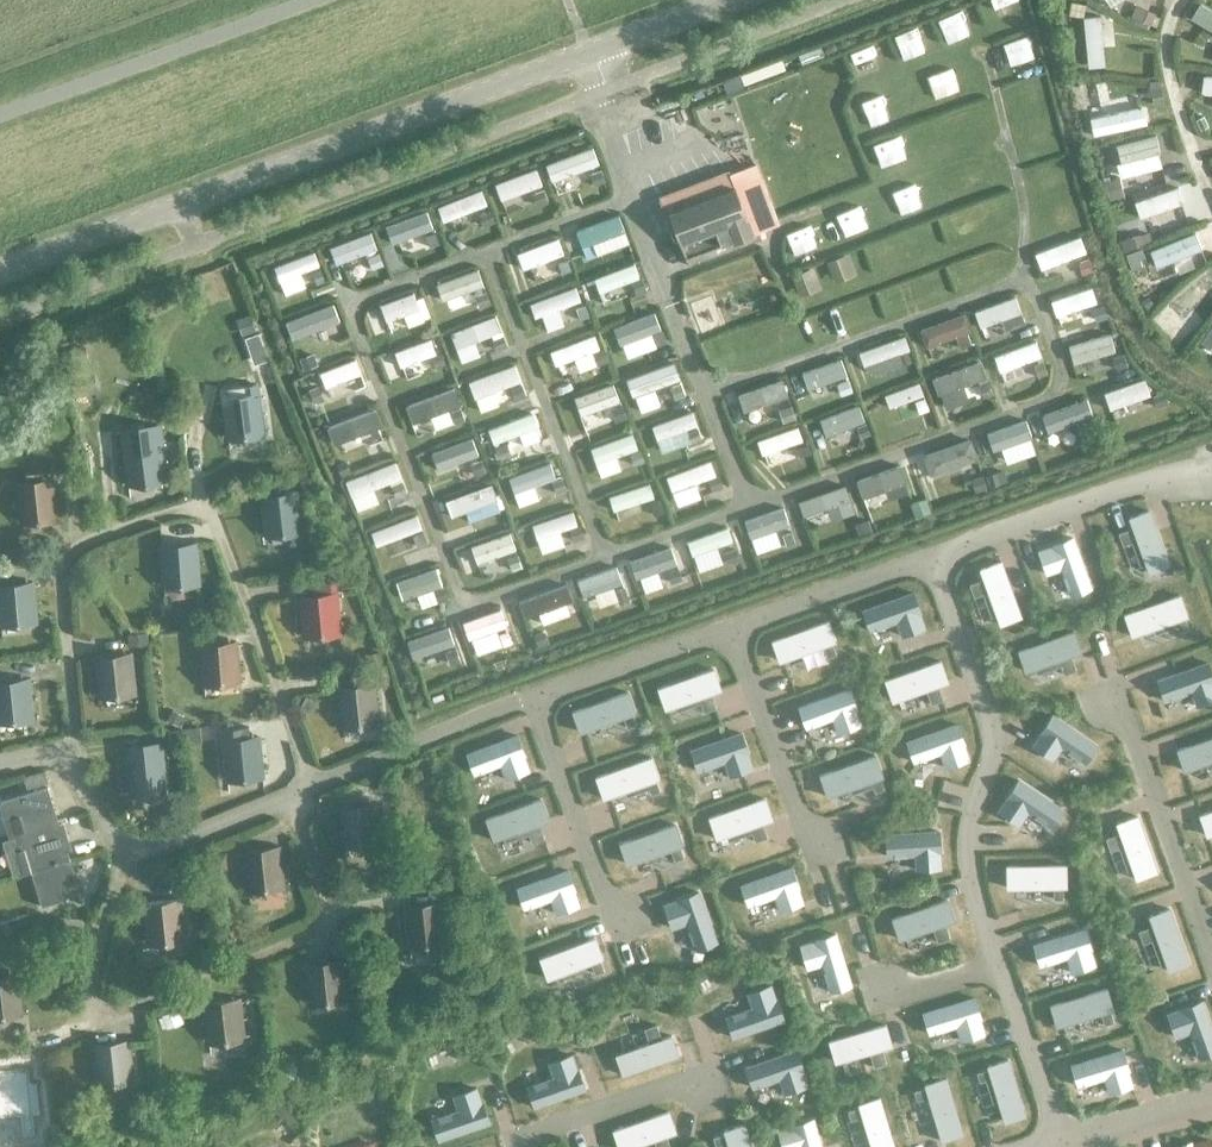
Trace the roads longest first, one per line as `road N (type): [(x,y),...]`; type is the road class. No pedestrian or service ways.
road 1 (tertiary): [(0,273),(732,0)]

